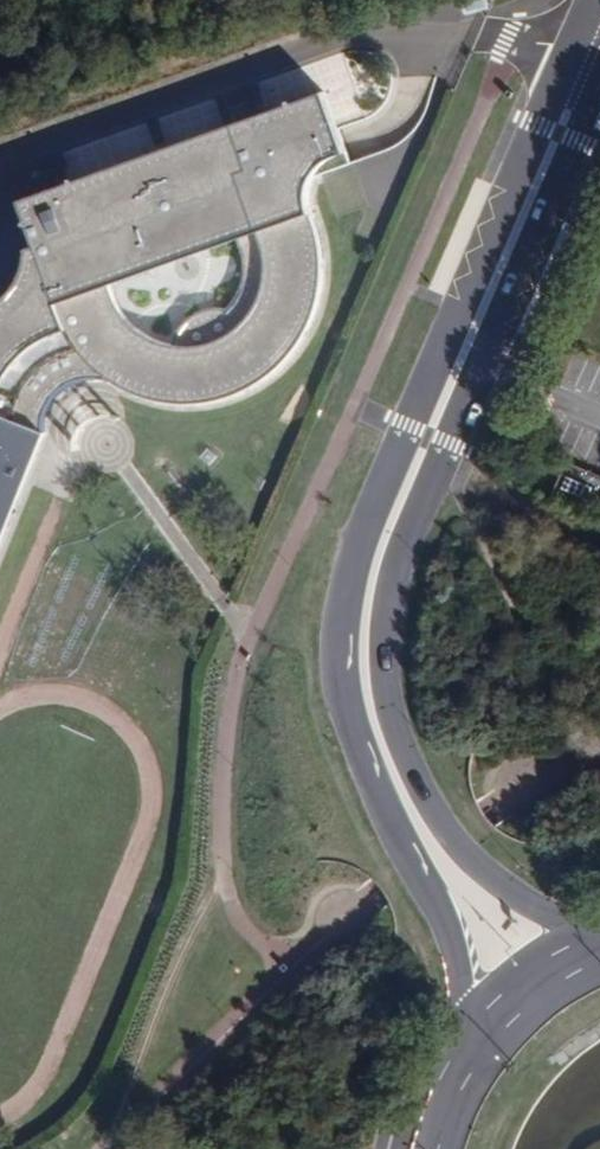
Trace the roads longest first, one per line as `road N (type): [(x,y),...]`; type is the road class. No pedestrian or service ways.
road 1 (secondary): [(587,0),(404,428),(347,589),(348,706),(373,781),(444,931),(461,1005),(459,1068)]
road 2 (secondary): [(599,929),(503,882),(444,823),(395,729),(382,653),(393,570),(406,535),(599,80)]
road 3 (secondary): [(599,946),(525,991),(459,1068)]

